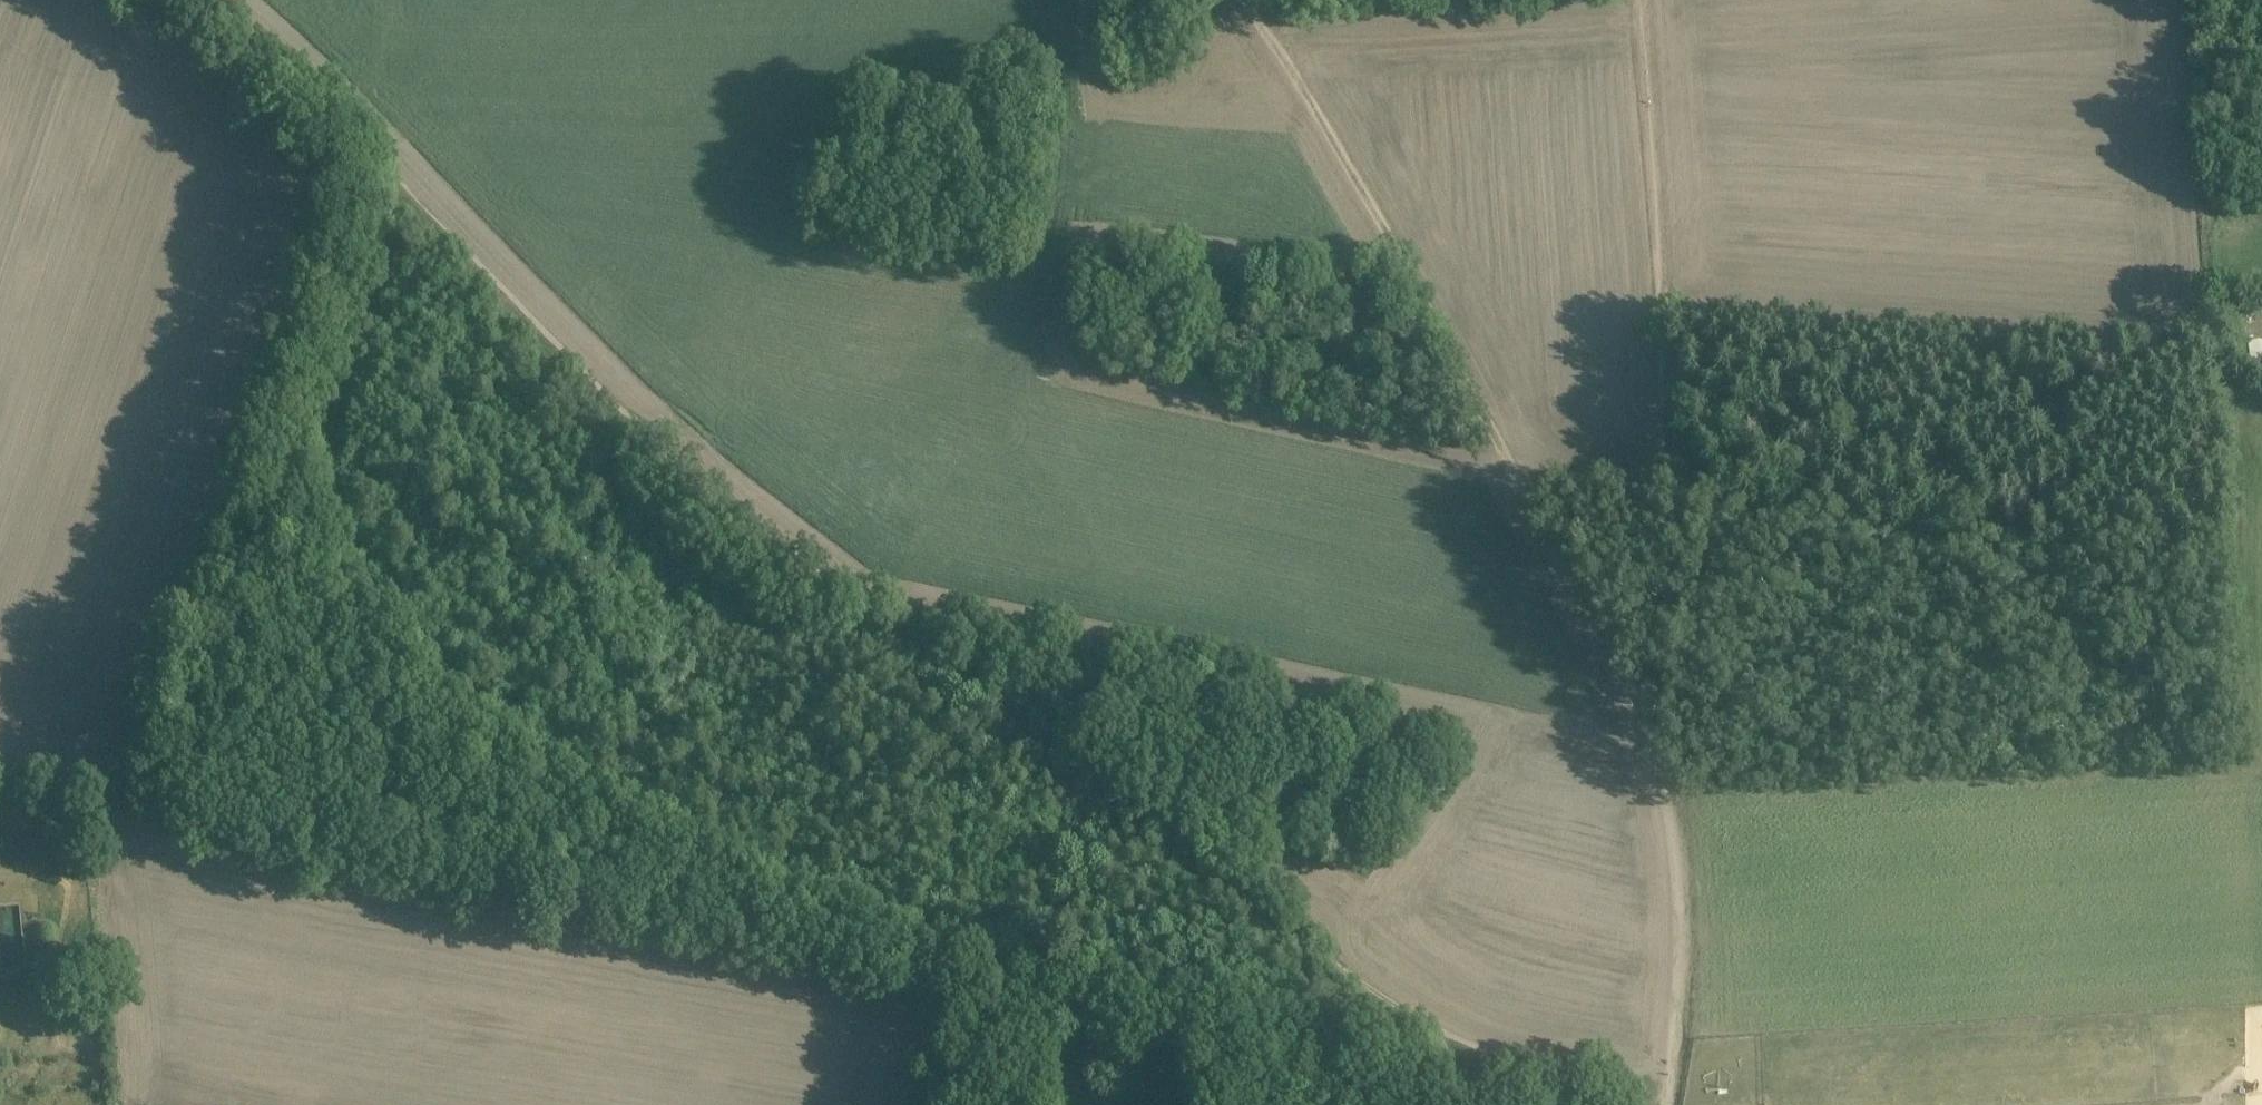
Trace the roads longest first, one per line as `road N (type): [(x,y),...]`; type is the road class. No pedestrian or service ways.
road 1 (track): [(1665,1102),(1683,942),(1666,780),(1597,613),(1514,474)]
road 2 (track): [(1637,0),(1672,474),(1514,474)]
road 3 (track): [(1514,474),(1367,176),(1252,0)]

